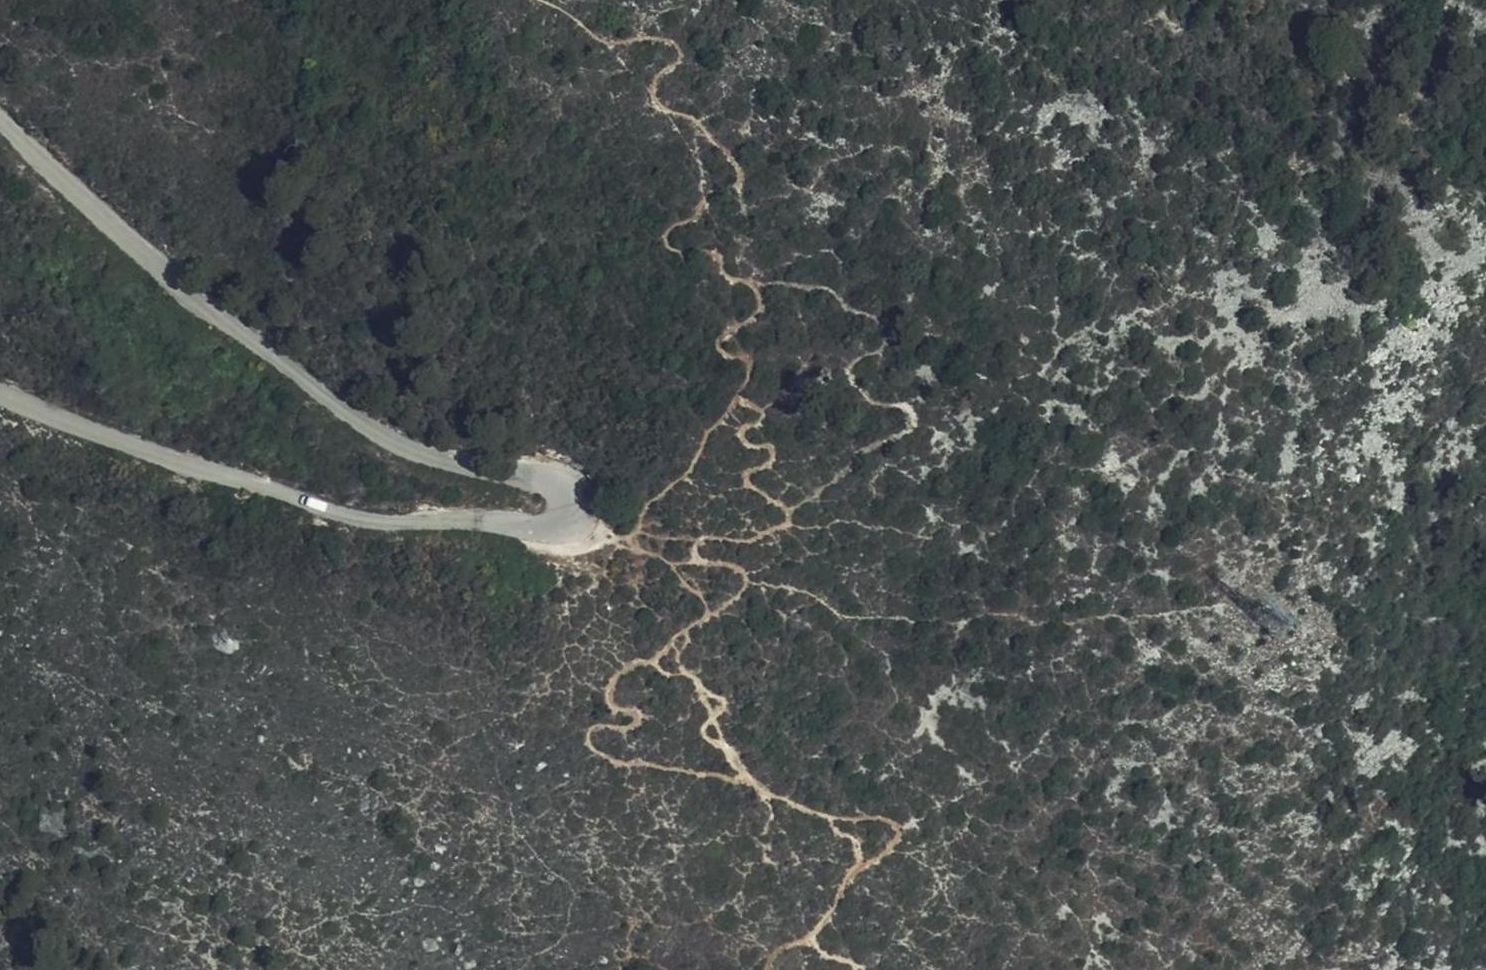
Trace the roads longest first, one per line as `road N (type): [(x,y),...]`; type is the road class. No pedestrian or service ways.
road 1 (unclassified): [(0,388),(197,471),(368,522),(467,521),(551,533),(572,525),(571,490),(399,445),(192,298),(0,120)]

